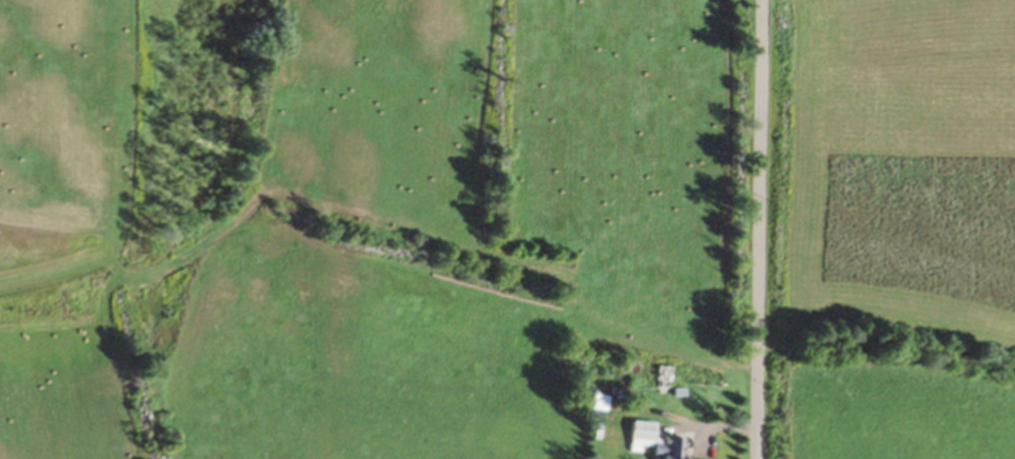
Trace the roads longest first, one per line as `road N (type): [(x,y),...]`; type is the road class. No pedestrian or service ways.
road 1 (residential): [(757,458),(761,0)]

